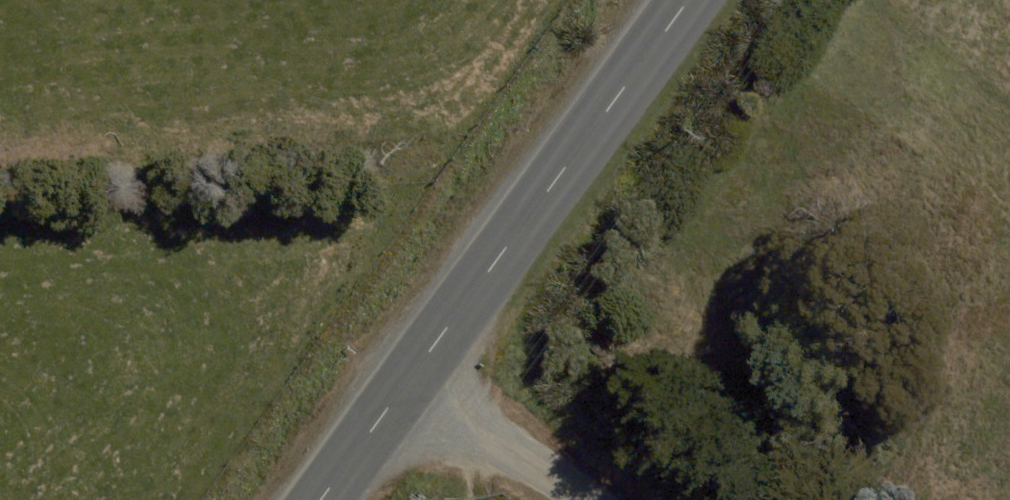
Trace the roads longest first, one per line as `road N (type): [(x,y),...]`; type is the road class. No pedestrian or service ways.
road 1 (unclassified): [(416,367),(687,0)]
road 2 (unclassified): [(416,367),(596,499)]
road 3 (unclassified): [(317,499),(416,367)]

